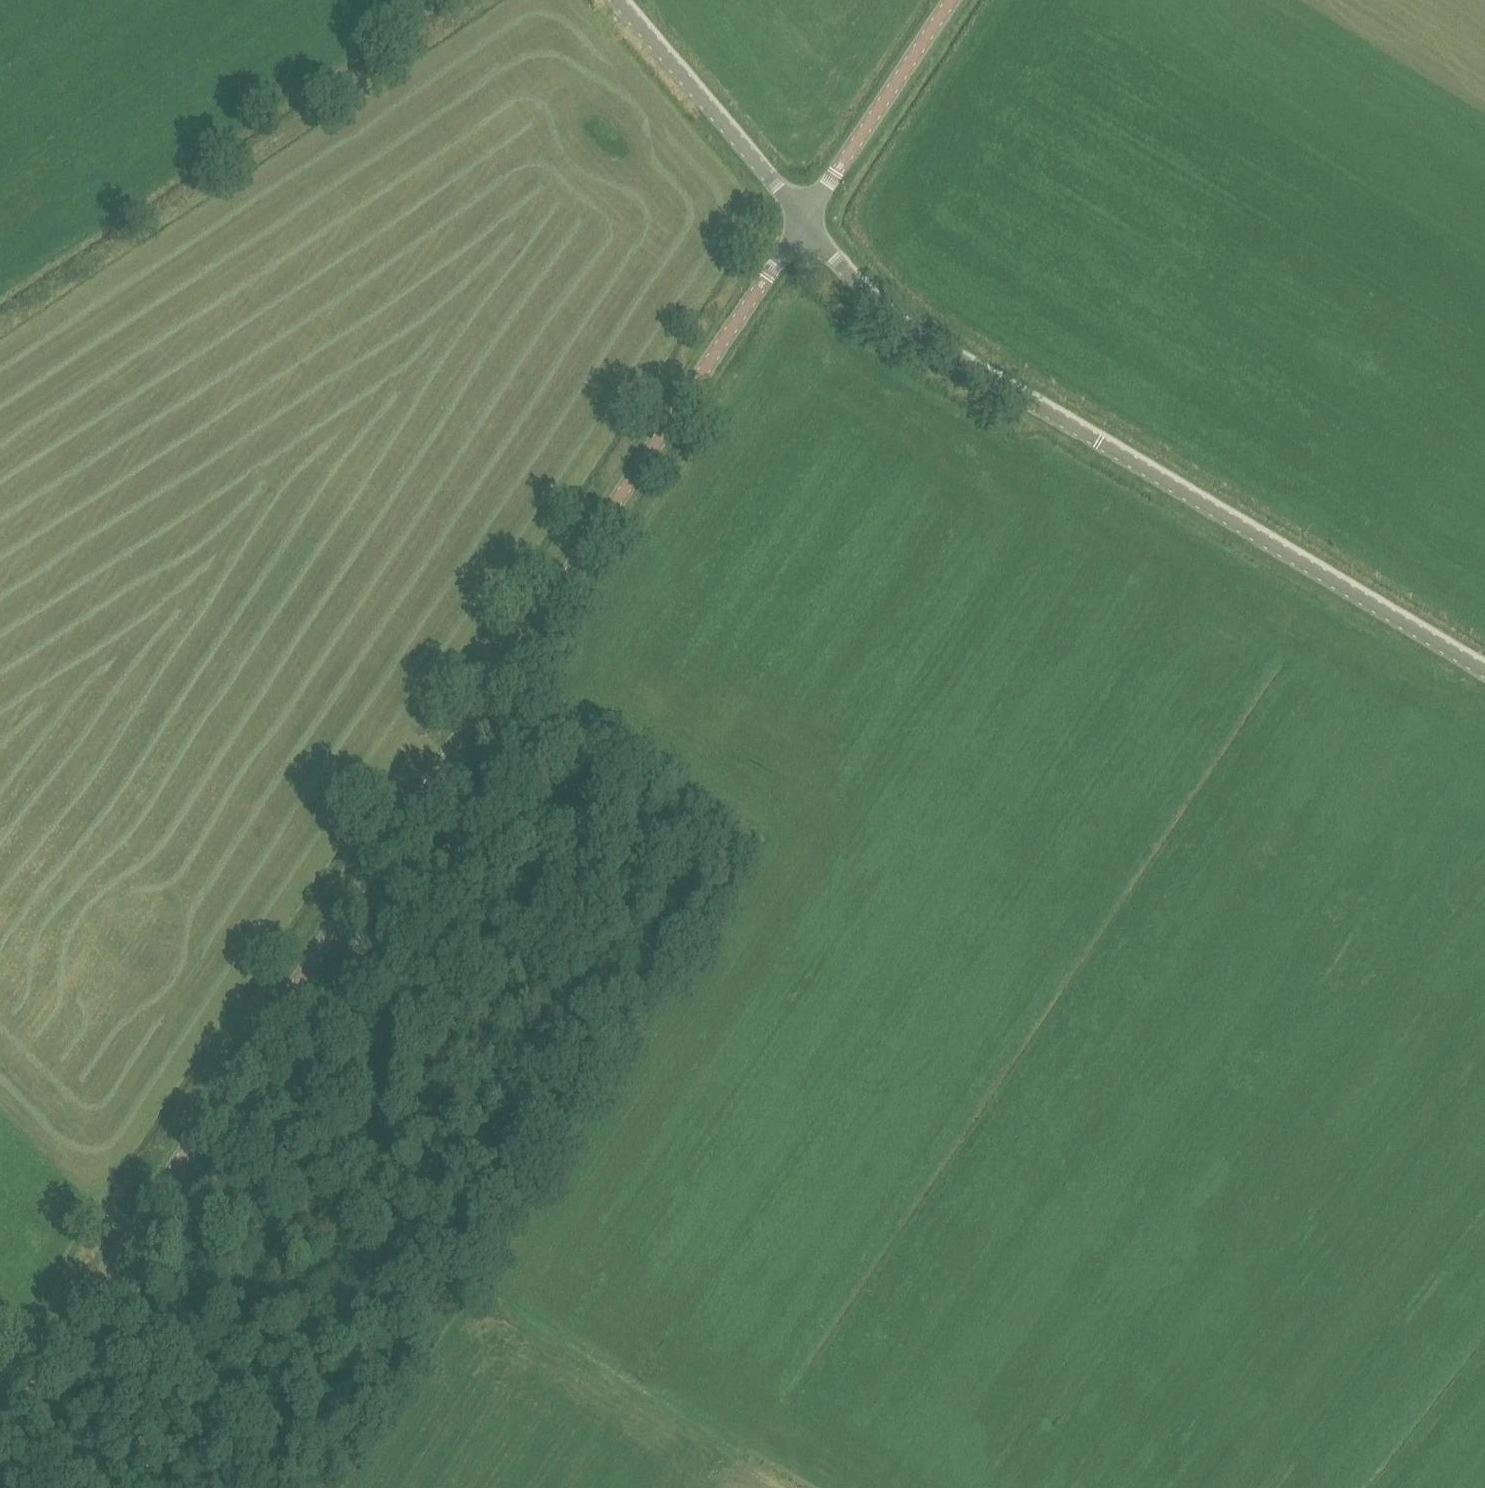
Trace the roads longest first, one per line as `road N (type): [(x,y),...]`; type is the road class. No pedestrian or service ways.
road 1 (unclassified): [(0,1429),(802,226)]
road 2 (unclassified): [(1484,672),(898,323),(802,226)]
road 3 (unclassified): [(802,226),(610,0)]
road 4 (unclassified): [(802,226),(952,0)]

